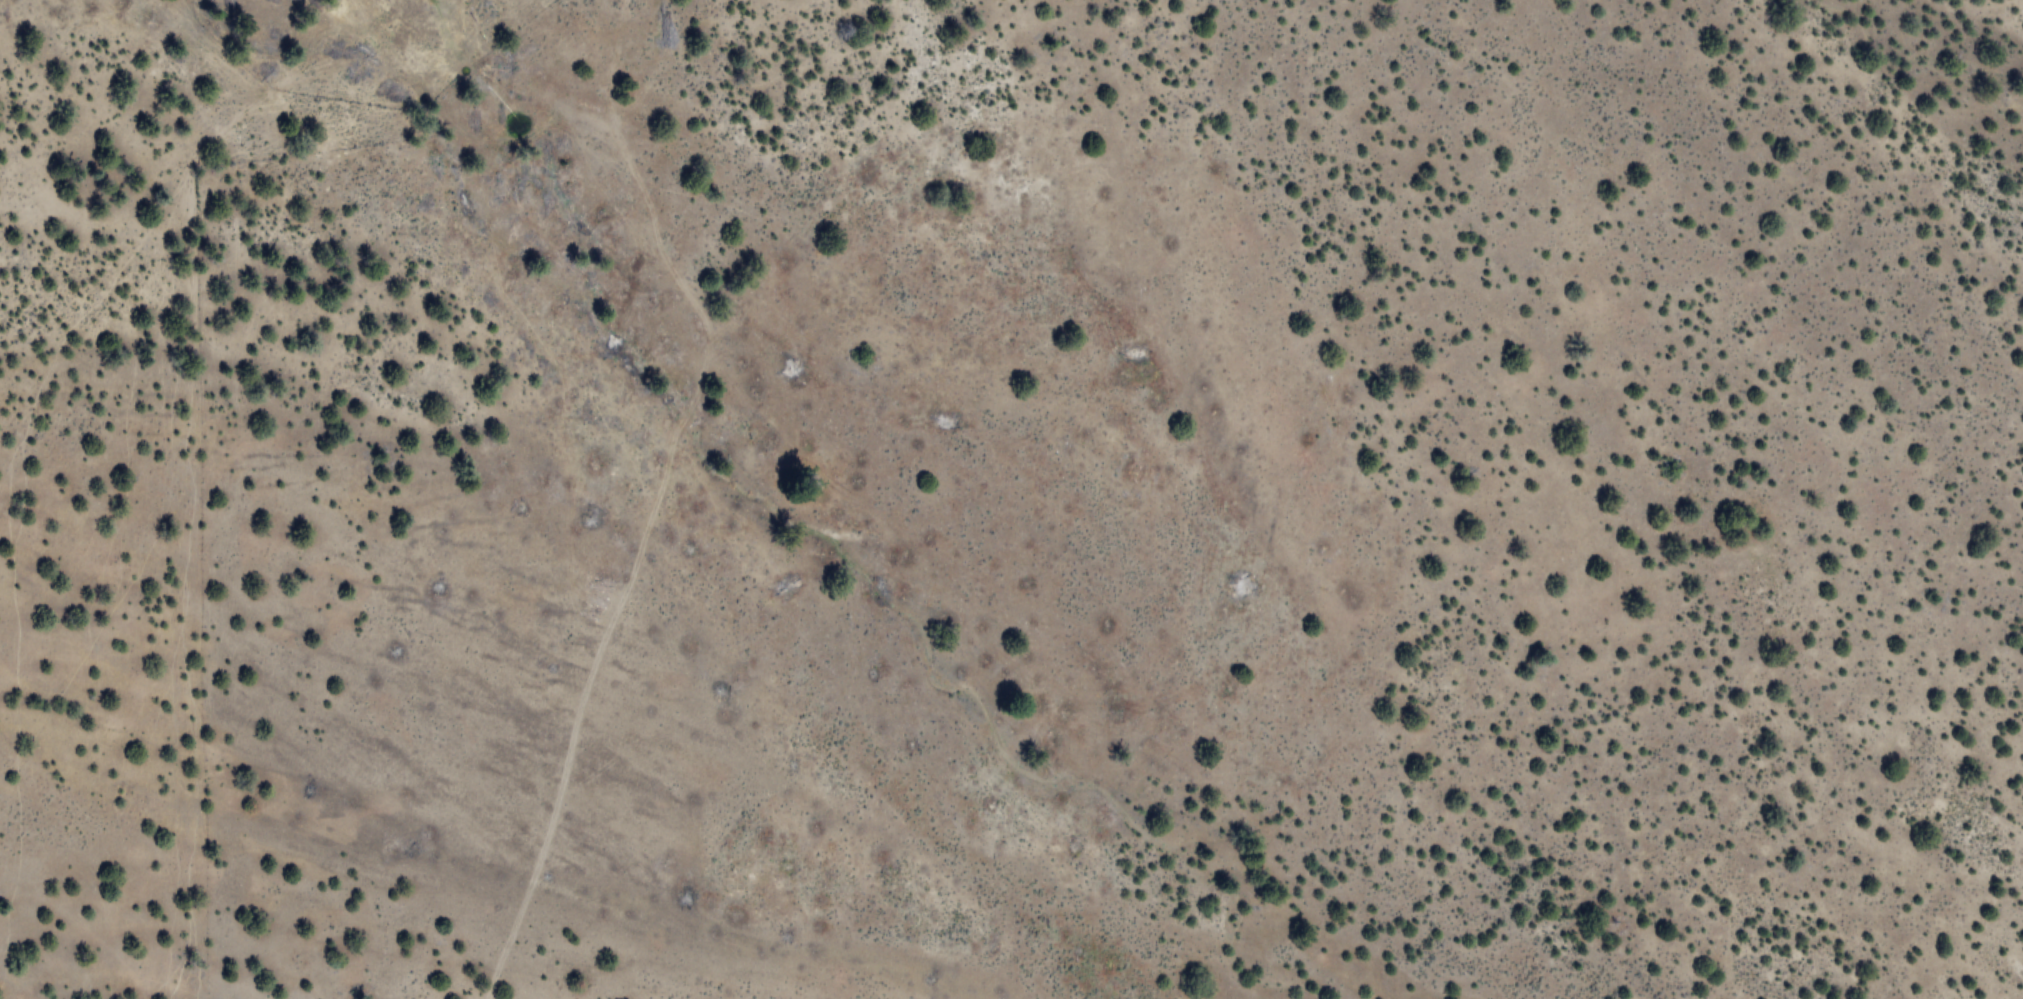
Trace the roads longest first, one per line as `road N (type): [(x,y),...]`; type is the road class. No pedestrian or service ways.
road 1 (track): [(709,0),(576,54),(576,126),(653,286),(682,375),(671,524),(582,874),(518,998)]

